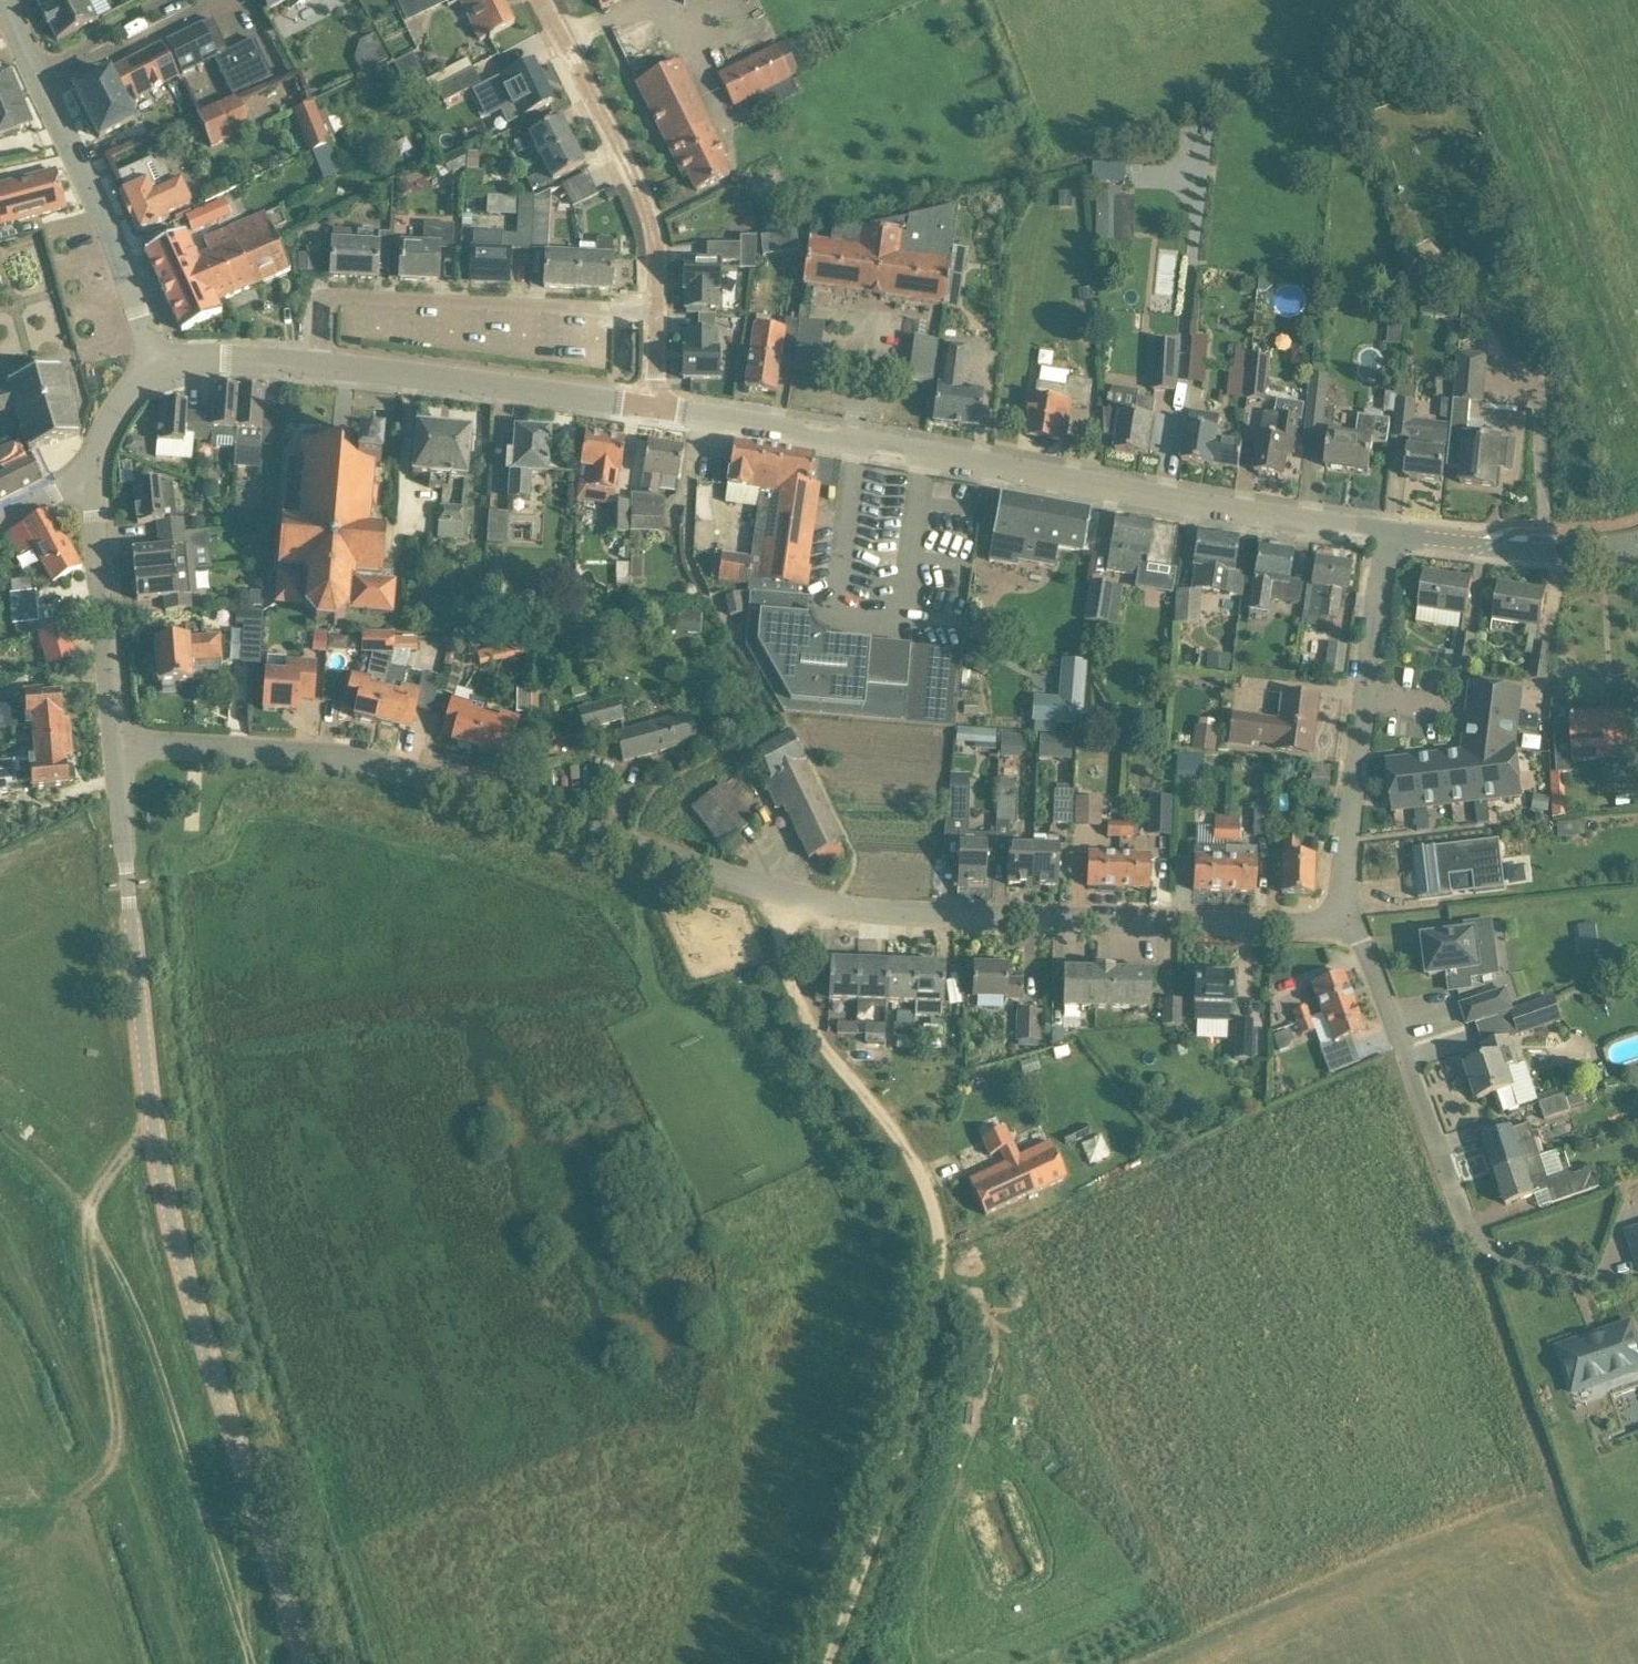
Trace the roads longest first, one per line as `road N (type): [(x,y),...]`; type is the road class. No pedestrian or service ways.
road 1 (residential): [(1348,919),(1312,929),(868,911),(637,846),(454,774),(298,748),(115,741)]
road 2 (tertiary): [(306,1663),(178,1255),(154,1127),(115,741)]
road 3 (track): [(838,1663),(898,1484),(944,1268),(941,1218),(903,1145),(819,1045),(765,930),(760,885)]
road 4 (tertiary): [(655,408),(1395,532)]
road 5 (track): [(0,1129),(89,1215),(119,1267),(193,1469),(252,1663)]
road 6 (track): [(154,1127),(114,1170),(89,1215),(86,1255),(113,1430),(109,1458),(95,1483),(13,1554)]
road 7 (track): [(1637,368),(1529,88),(1461,0)]
road 8 (residential): [(655,312),(322,299),(316,363)]
road 9 (residential): [(1474,1242),(1348,919)]
road 10 (tertiary): [(316,363),(655,408)]
road 11 (residential): [(655,312),(654,240),(641,193),(541,0)]
road 12 (unclassified): [(151,360),(116,246),(39,75)]
road 13 (tertiary): [(115,741),(89,470)]
road 14 (tertiary): [(1395,532),(1544,552),(1637,544)]
road 15 (residential): [(1348,919),(1346,841),(1364,696)]
road 16 (track): [(248,1479),(243,1523),(255,1663)]
road 17 (residential): [(1364,696),(1379,569),(1395,532)]
road 18 (tertiary): [(151,360),(316,363)]
road 19 (track): [(637,846),(661,1001)]
road 20 (tertiary): [(89,470),(118,402),(151,360)]
road 21 (residential): [(95,50),(114,50),(209,0)]

